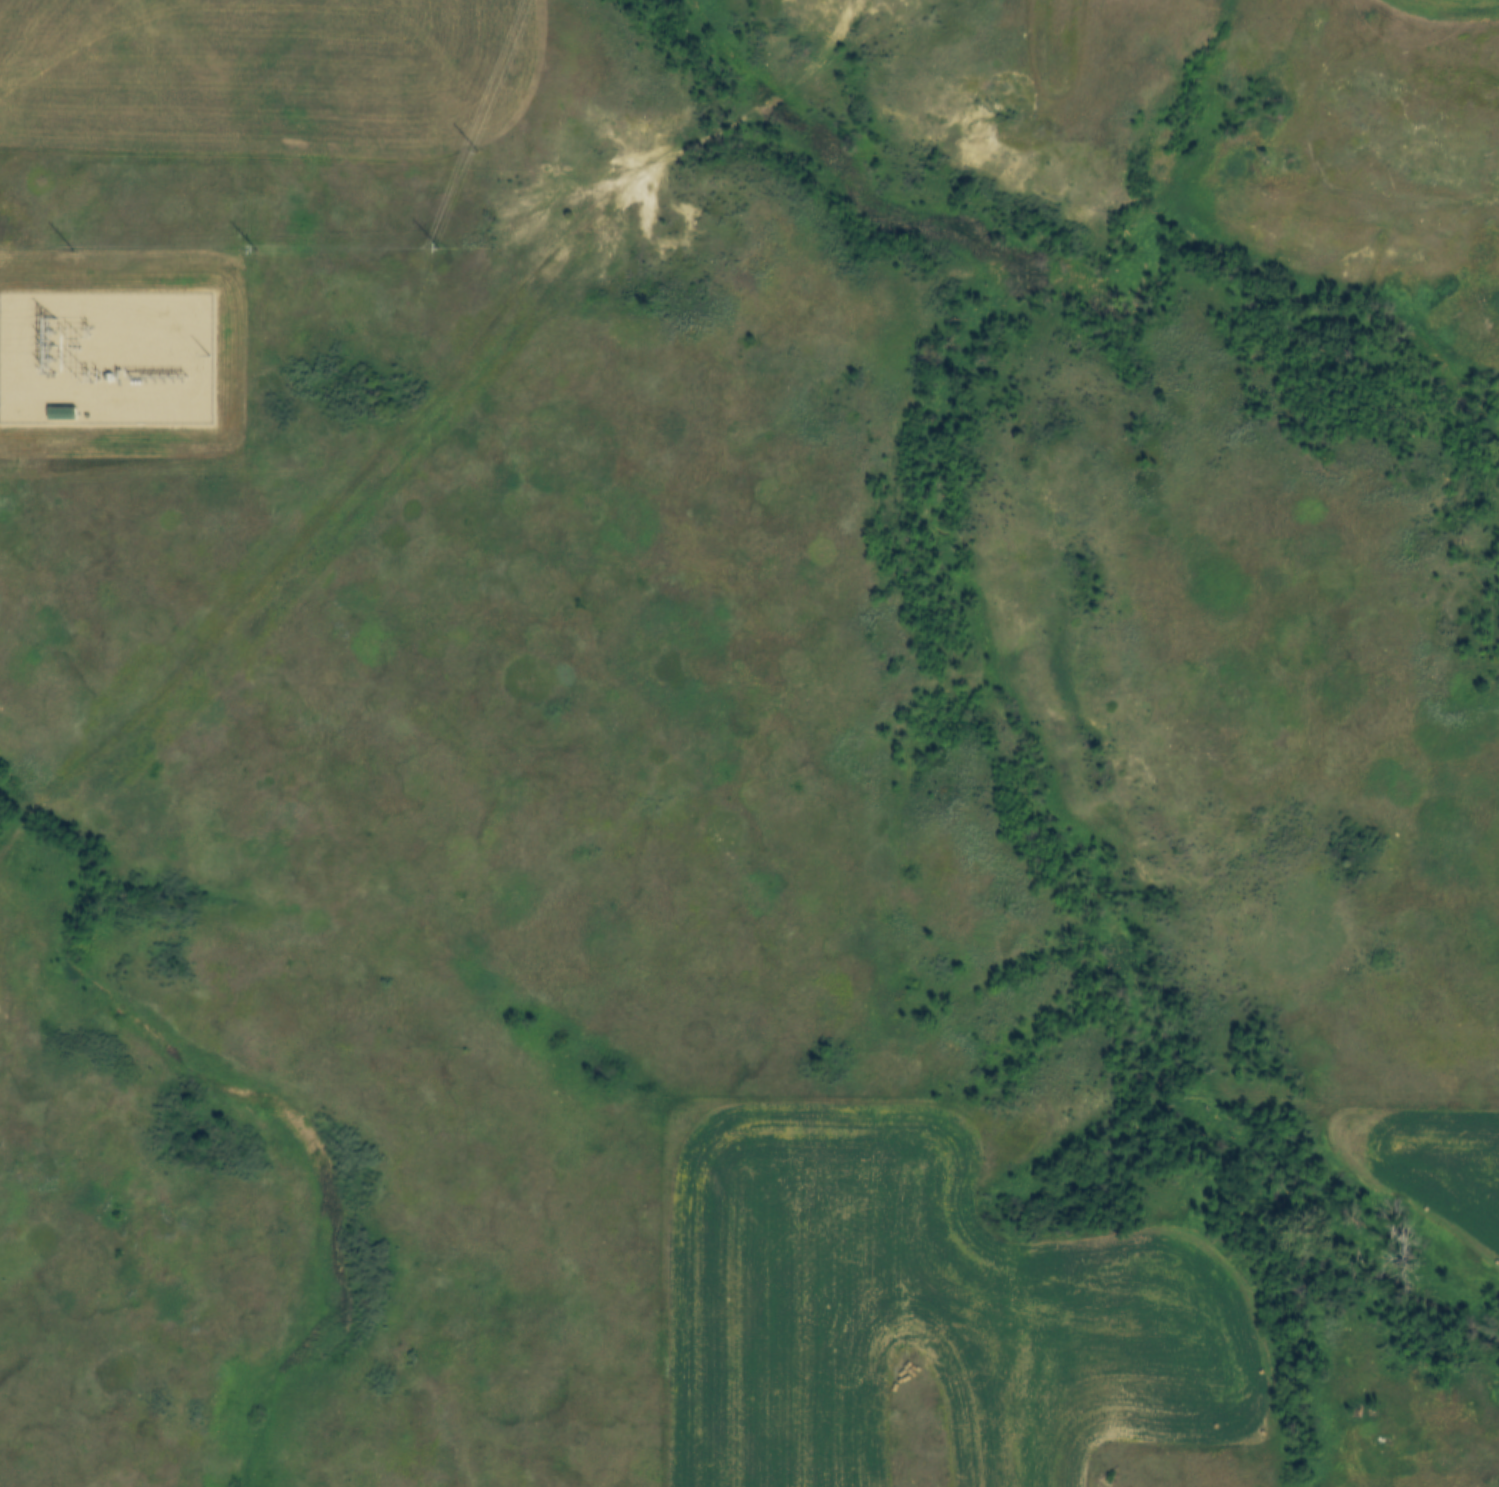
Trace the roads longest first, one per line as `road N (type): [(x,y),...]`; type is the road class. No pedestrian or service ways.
road 1 (track): [(1498,20),(1409,21),(1339,55),(1320,79),(1311,144),(1330,185),(1351,193),(1444,206),(1498,203)]

